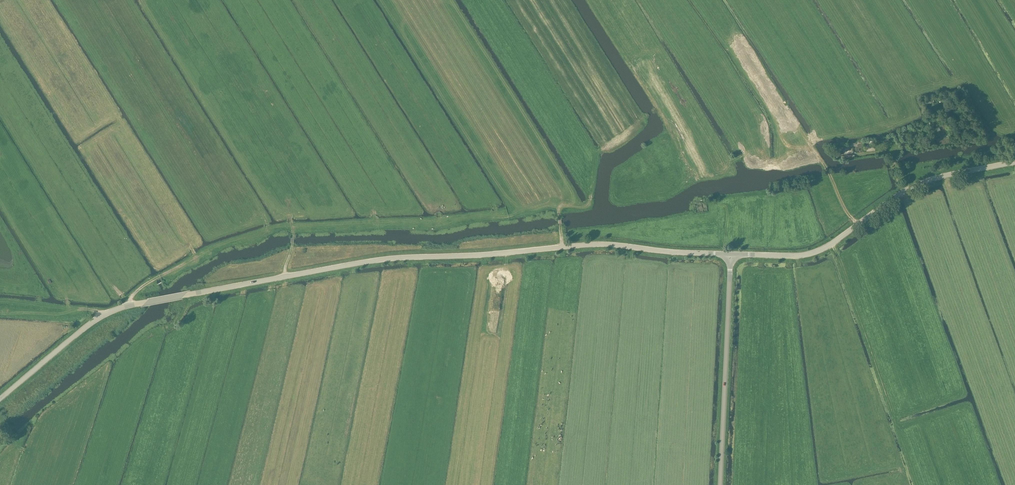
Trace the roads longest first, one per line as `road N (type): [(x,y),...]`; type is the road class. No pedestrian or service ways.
road 1 (unclassified): [(0,399),(83,330),(130,305),(391,258),(604,244),(730,254)]
road 2 (tertiary): [(730,254),(804,256),(914,186),(1014,162)]
road 3 (track): [(918,484),(832,244)]
road 4 (tertiary): [(730,254),(720,484)]
road 5 (track): [(728,164),(785,123),(797,123),(858,225)]
road 6 (track): [(563,247),(561,207),(589,205),(596,154),(617,142)]

